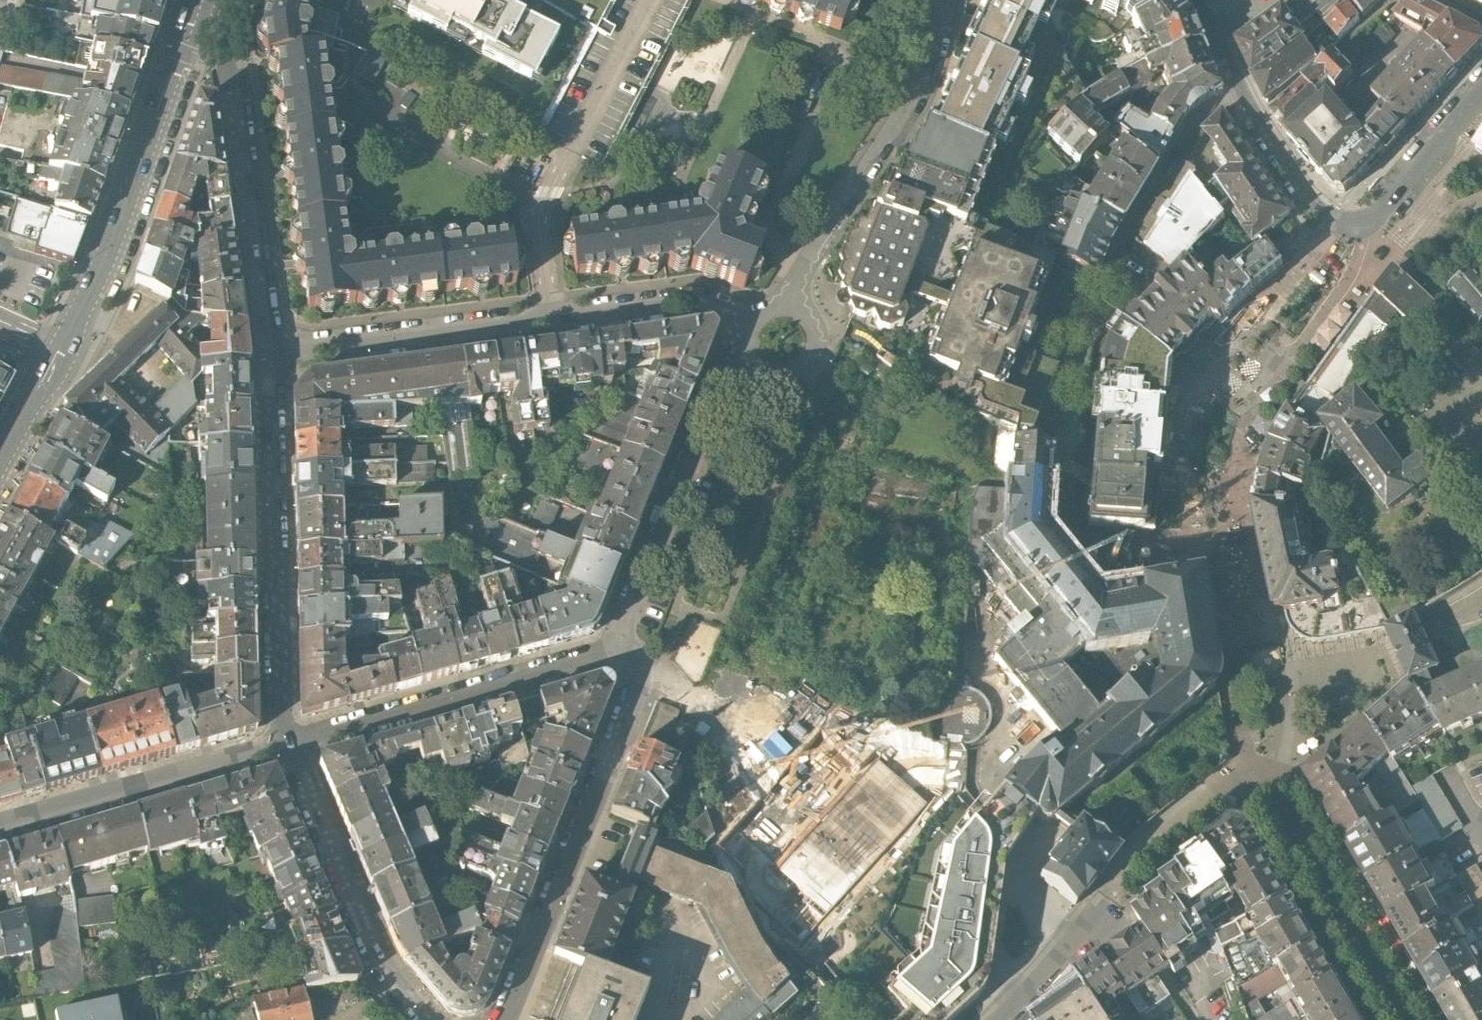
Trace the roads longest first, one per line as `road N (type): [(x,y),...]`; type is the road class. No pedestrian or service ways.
road 1 (primary): [(0,466),(98,282),(204,0)]
road 2 (residential): [(268,354),(693,300),(757,321)]
road 3 (residential): [(503,1019),(648,667),(620,643)]
road 4 (residential): [(294,742),(285,719),(268,354)]
road 5 (residential): [(268,354),(225,7),(216,0)]
road 6 (residential): [(790,309),(804,272),(926,76),(937,0)]
road 7 (residential): [(294,742),(620,643)]
road 8 (residential): [(620,643),(736,375),(757,362)]
road 9 (residential): [(435,1019),(384,963),(294,742)]
road 10 (residential): [(0,824),(294,742)]
road 11 (residential): [(1242,82),(1191,117),(1107,280)]
road 12 (residential): [(1345,217),(1366,213),(1385,195),(1481,81)]
road 13 (residential): [(1345,217),(1325,201),(1242,82)]
road 14 (residential): [(995,1019),(1102,903)]
road 15 (residential): [(757,362),(783,375),(810,361),(814,330),(790,309)]

